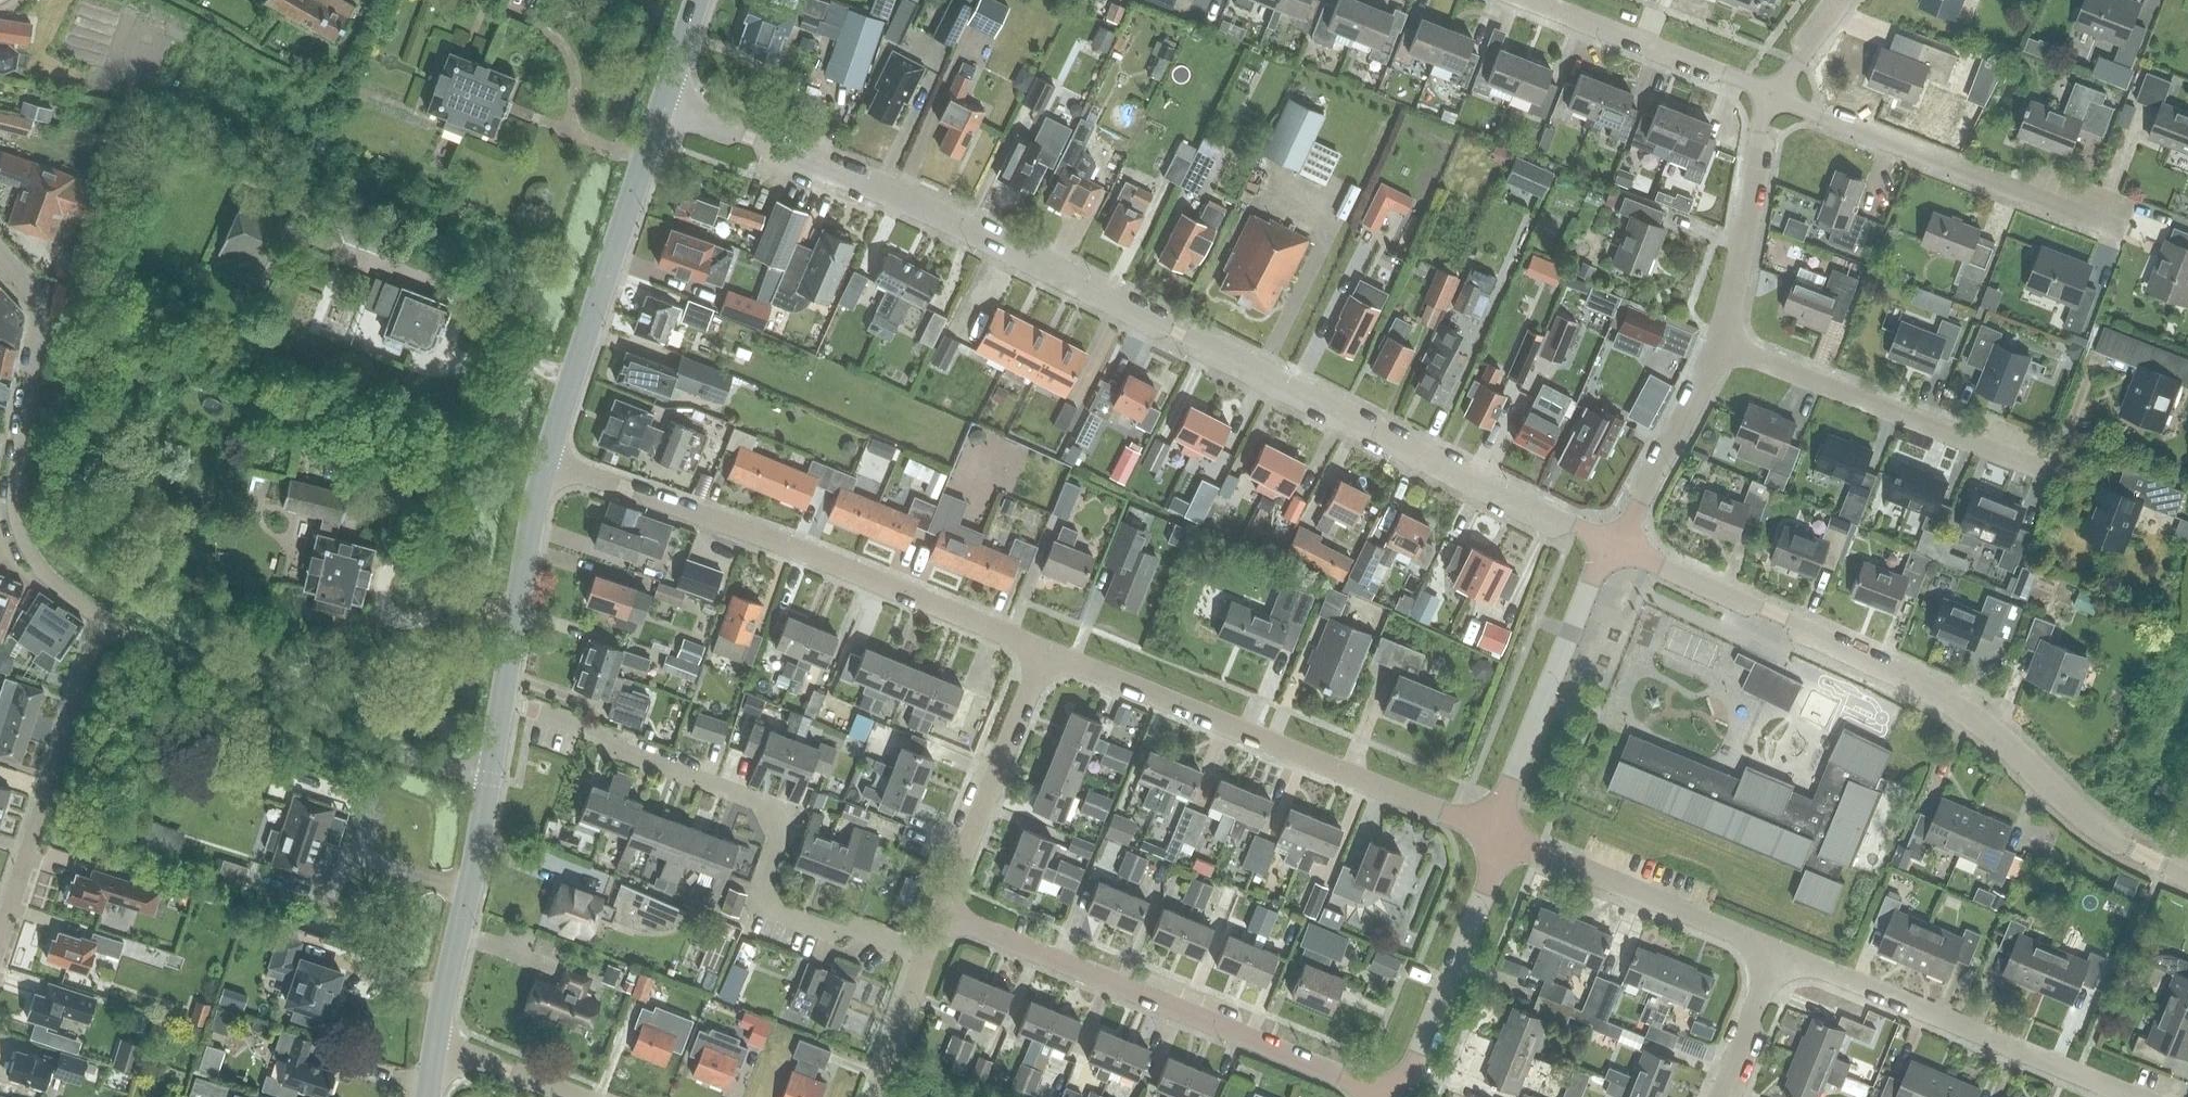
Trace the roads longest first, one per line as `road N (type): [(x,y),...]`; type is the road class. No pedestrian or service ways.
road 1 (unclassified): [(1614,544),(1548,519),(951,219),(662,104)]
road 2 (unclassified): [(2187,875),(2081,815),(1957,705),(1614,544)]
road 3 (residential): [(927,954),(849,923),(829,932),(768,910),(760,891),(789,813),(503,699)]
road 4 (residential): [(1046,651),(768,539),(545,464)]
road 5 (residential): [(1500,836),(1046,651)]
road 6 (residential): [(1390,1096),(943,911)]
road 7 (residential): [(108,622),(44,573),(19,524),(15,480),(38,309),(0,253)]
road 8 (residential): [(490,778),(288,714),(108,622)]
road 9 (residential): [(2135,1096),(1777,952)]
road 10 (tertiary): [(545,464),(662,104)]
road 11 (residential): [(2118,231),(1776,95)]
road 12 (residential): [(2049,473),(1717,343)]
road 13 (residential): [(0,936),(108,622)]
road 14 (unclassified): [(1500,836),(1510,783),(1596,571),(1614,544)]
road 15 (residential): [(1777,952),(1500,836)]
road 16 (residential): [(943,911),(1046,651)]
road 17 (residential): [(1400,1096),(1500,836)]
road 18 (tertiary): [(436,1044),(490,778)]
road 19 (residential): [(1776,95),(1531,0)]
road 20 (unclassified): [(1717,343),(1738,273),(1761,120),(1776,95)]
road 21 (tertiary): [(503,699),(545,464)]
road 22 (unclassified): [(1614,544),(1717,343)]
road 23 (residential): [(1719,1096),(1777,952)]
road 24 (residential): [(577,1096),(436,1044)]
road 25 (residential): [(880,1096),(927,954)]

